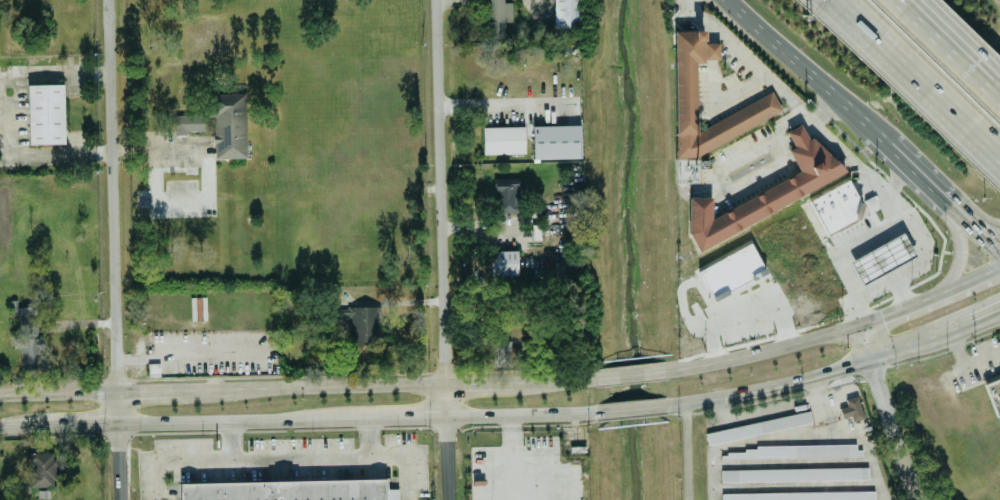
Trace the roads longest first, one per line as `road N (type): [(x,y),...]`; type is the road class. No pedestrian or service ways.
road 1 (residential): [(110,0),(124,499)]
road 2 (residential): [(438,0),(450,499)]
road 3 (secondary): [(999,264),(861,321),(668,368)]
road 4 (primary): [(802,68),(999,255)]
road 5 (secondary): [(447,382),(182,388)]
road 6 (secondary): [(122,421),(383,417)]
road 7 (motorway): [(834,0),(999,158)]
road 8 (secondary): [(668,403),(886,355)]
road 9 (tertiary): [(861,321),(918,499)]
road 10 (secondary): [(448,416),(591,410)]
road 11 (motorway): [(999,89),(908,0)]
road 12 (secondary): [(121,389),(0,393)]

